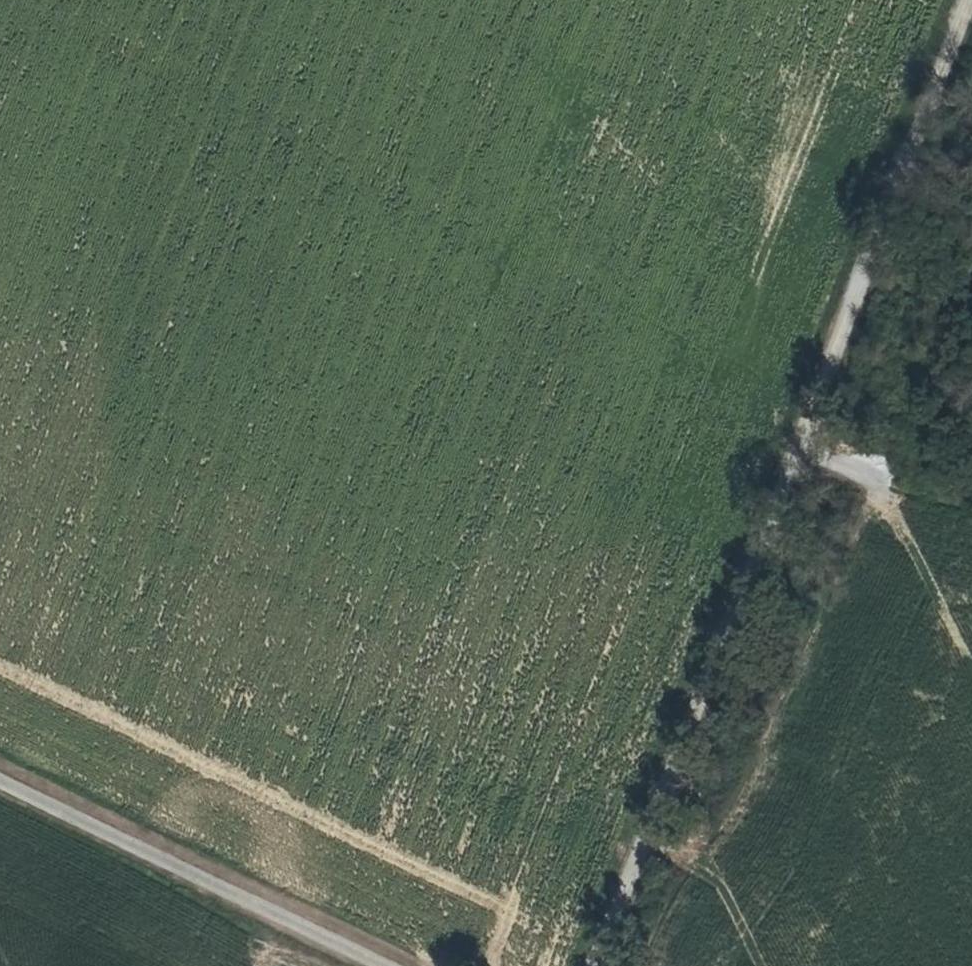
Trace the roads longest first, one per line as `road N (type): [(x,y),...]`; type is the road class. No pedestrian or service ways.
road 1 (track): [(518,965),(904,0)]
road 2 (unclassified): [(0,783),(372,965)]

